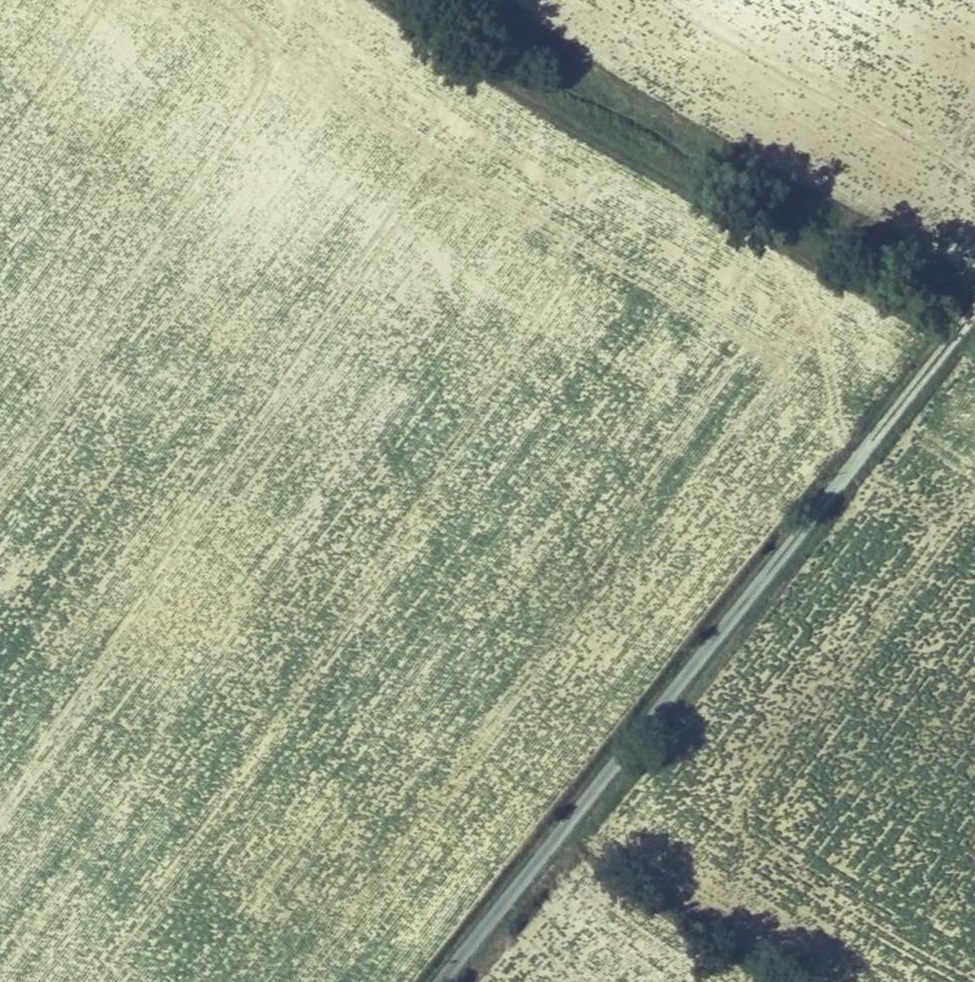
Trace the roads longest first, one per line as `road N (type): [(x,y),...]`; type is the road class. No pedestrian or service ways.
road 1 (unclassified): [(974,343),(488,915),(440,981)]

